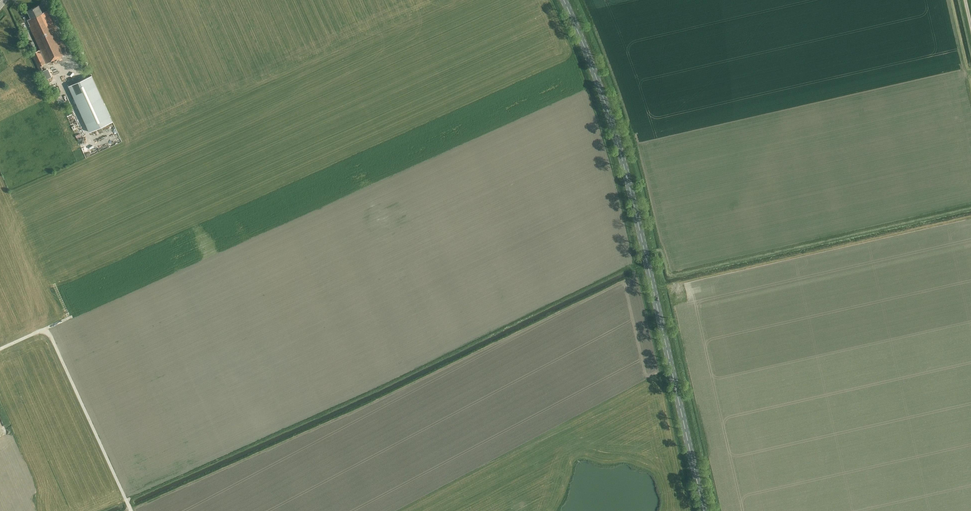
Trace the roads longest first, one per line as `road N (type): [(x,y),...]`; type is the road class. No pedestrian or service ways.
road 1 (primary): [(703,510),(627,183),(562,0)]

